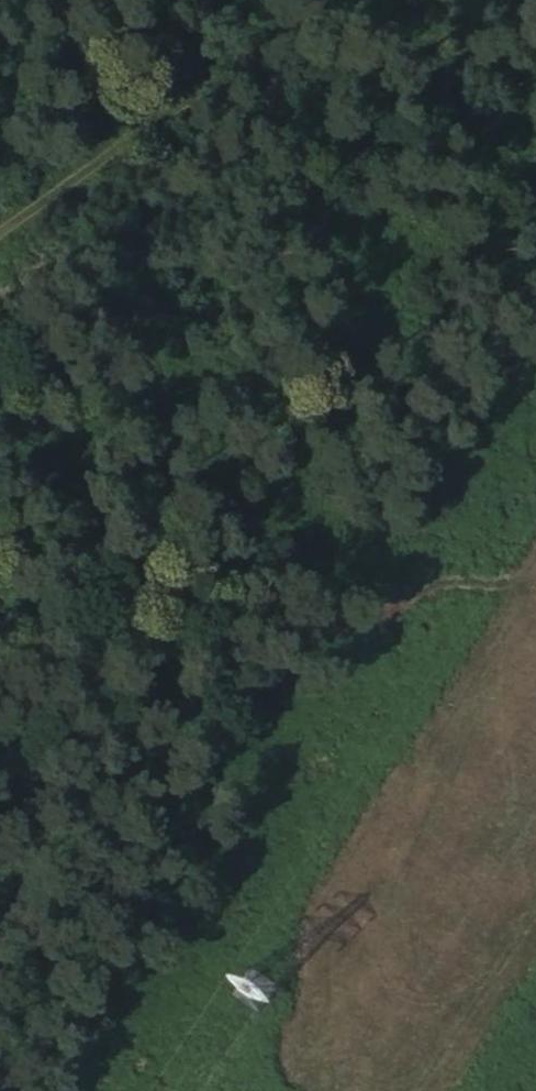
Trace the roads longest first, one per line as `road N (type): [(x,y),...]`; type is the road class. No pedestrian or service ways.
road 1 (track): [(363,0),(0,252)]

